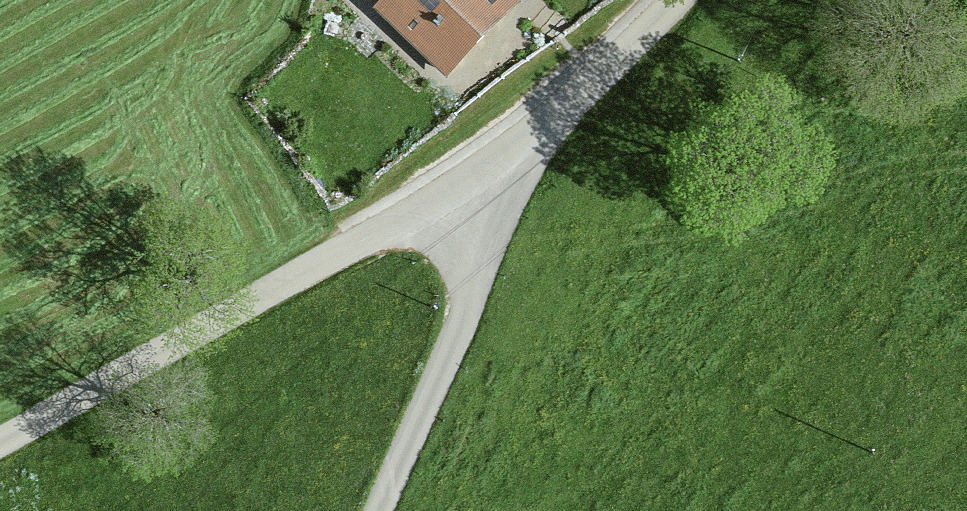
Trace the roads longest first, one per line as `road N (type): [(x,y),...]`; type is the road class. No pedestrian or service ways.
road 1 (unclassified): [(545,126),(0,440)]
road 2 (unclassified): [(545,126),(379,510)]
road 3 (unclassified): [(675,0),(545,126)]

